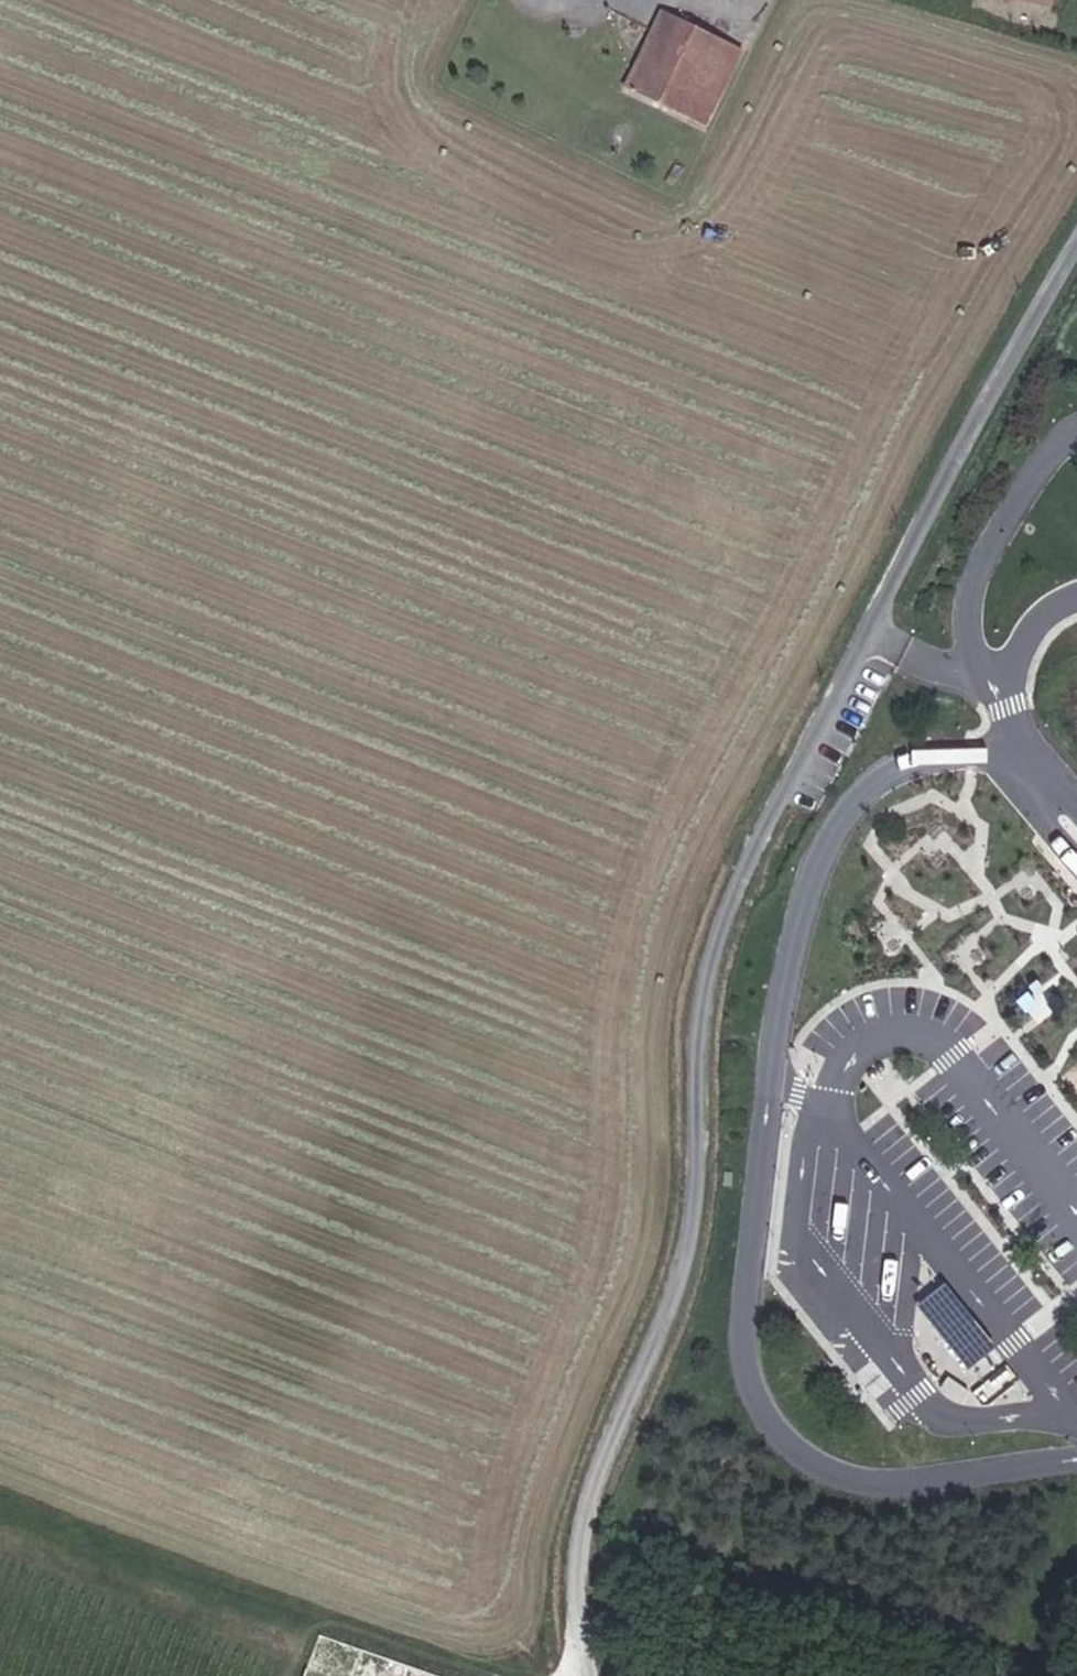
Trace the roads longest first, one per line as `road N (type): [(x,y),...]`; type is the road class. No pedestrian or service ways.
road 1 (unclassified): [(587,1675),(581,1534),(702,1219),(709,969),(738,880),(1076,258)]

